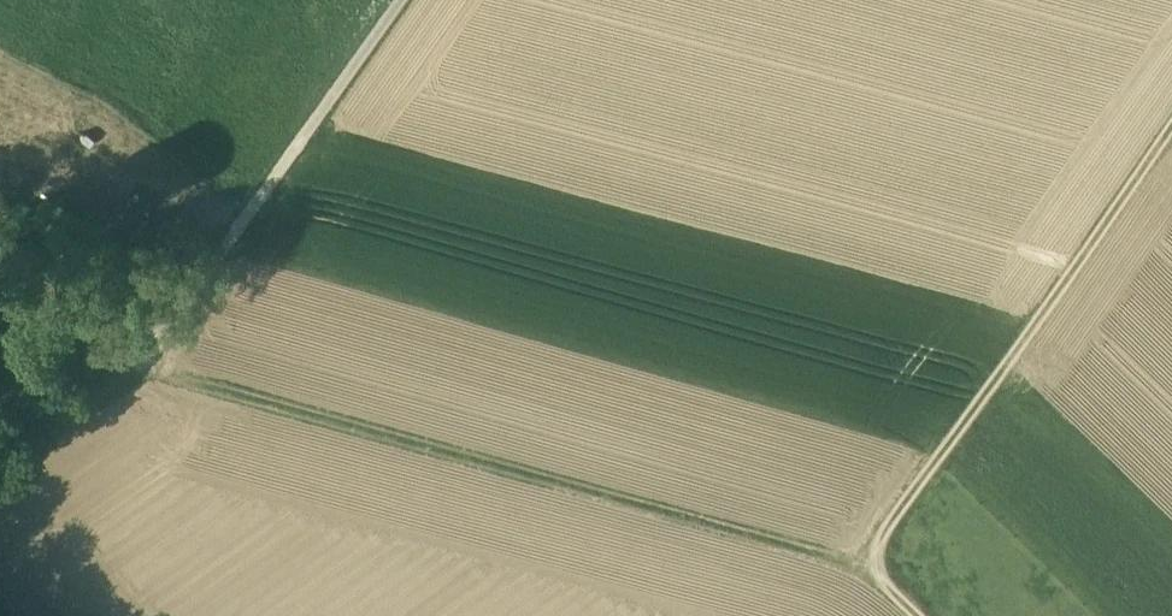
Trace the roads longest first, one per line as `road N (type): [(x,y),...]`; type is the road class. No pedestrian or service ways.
road 1 (track): [(136,367),(862,569)]
road 2 (track): [(1171,129),(862,569)]
road 3 (track): [(396,0),(136,367)]
road 4 (track): [(0,467),(136,367)]

